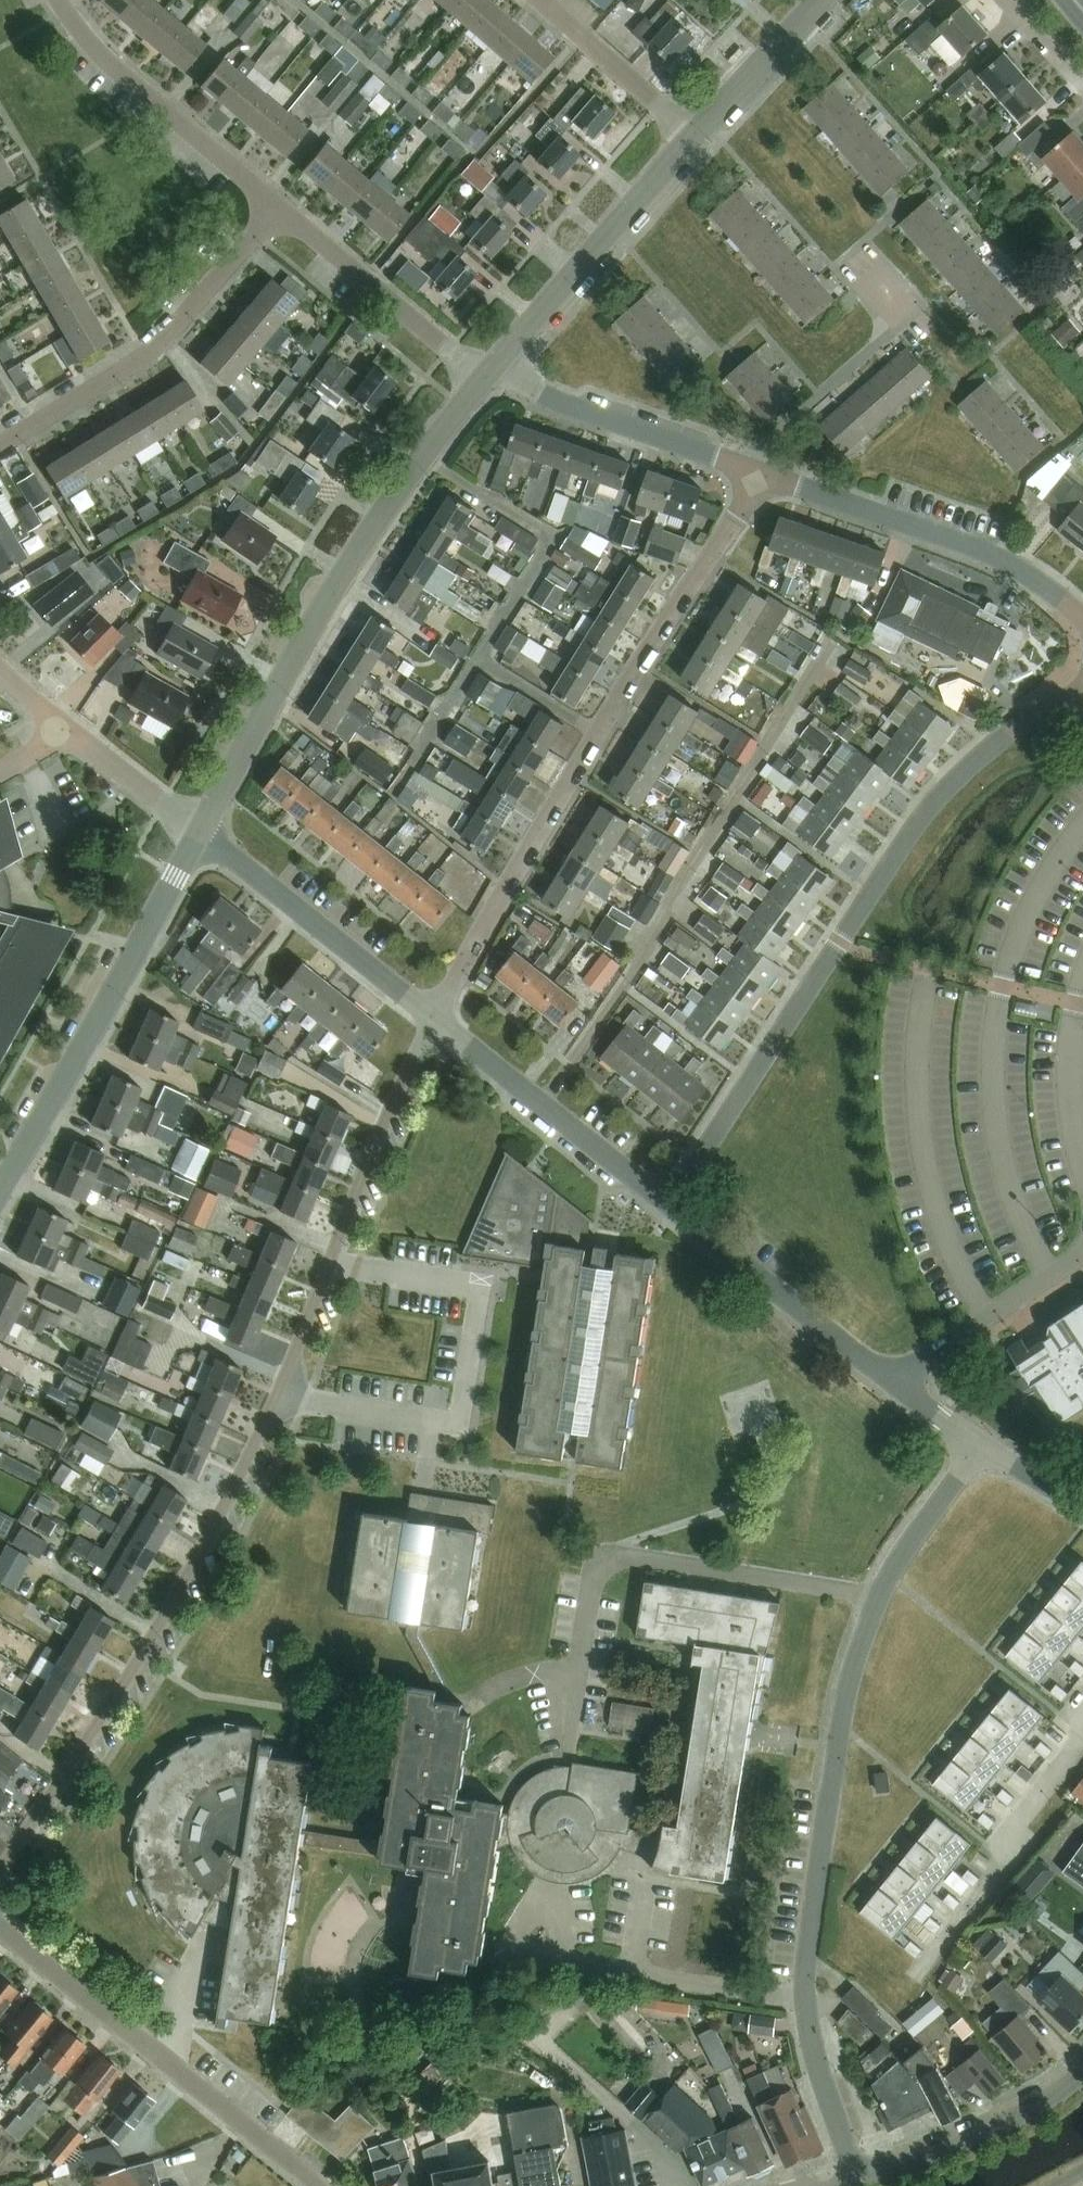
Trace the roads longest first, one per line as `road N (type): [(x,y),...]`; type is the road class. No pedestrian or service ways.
road 1 (residential): [(0,1866),(128,1674),(211,1531),(280,1395),(376,1133),(435,1021)]
road 2 (residential): [(858,2178),(811,2030),(806,1976),(841,1725),(878,1599),(980,1442)]
road 3 (residential): [(667,1202),(922,817),(1031,713),(1082,691)]
road 4 (residential): [(435,1021),(536,828),(764,471)]
road 5 (tertiary): [(200,828),(382,511),(484,373)]
road 6 (tertiary): [(0,1188),(200,828)]
road 7 (residential): [(318,2185),(0,1926)]
road 8 (residential): [(980,1442),(894,1384),(667,1202)]
road 9 (residential): [(0,443),(151,349),(280,205)]
road 10 (residential): [(1082,616),(1019,564),(764,471)]
road 11 (tertiary): [(484,373),(696,134)]
road 12 (residential): [(435,1021),(200,828)]
road 13 (residential): [(280,205),(108,64),(58,0)]
road 14 (residential): [(764,471),(484,373)]
road 15 (residential): [(667,1202),(435,1021)]
road 16 (residential): [(484,373),(280,205)]
road 17 (residential): [(858,2178),(994,2127),(1082,2068)]
road 18 (residential): [(696,134),(545,0)]
road 19 (tertiary): [(696,134),(822,0)]
road 20 (residential): [(200,828),(63,731)]
road 21 (residential): [(1082,1506),(980,1442)]

